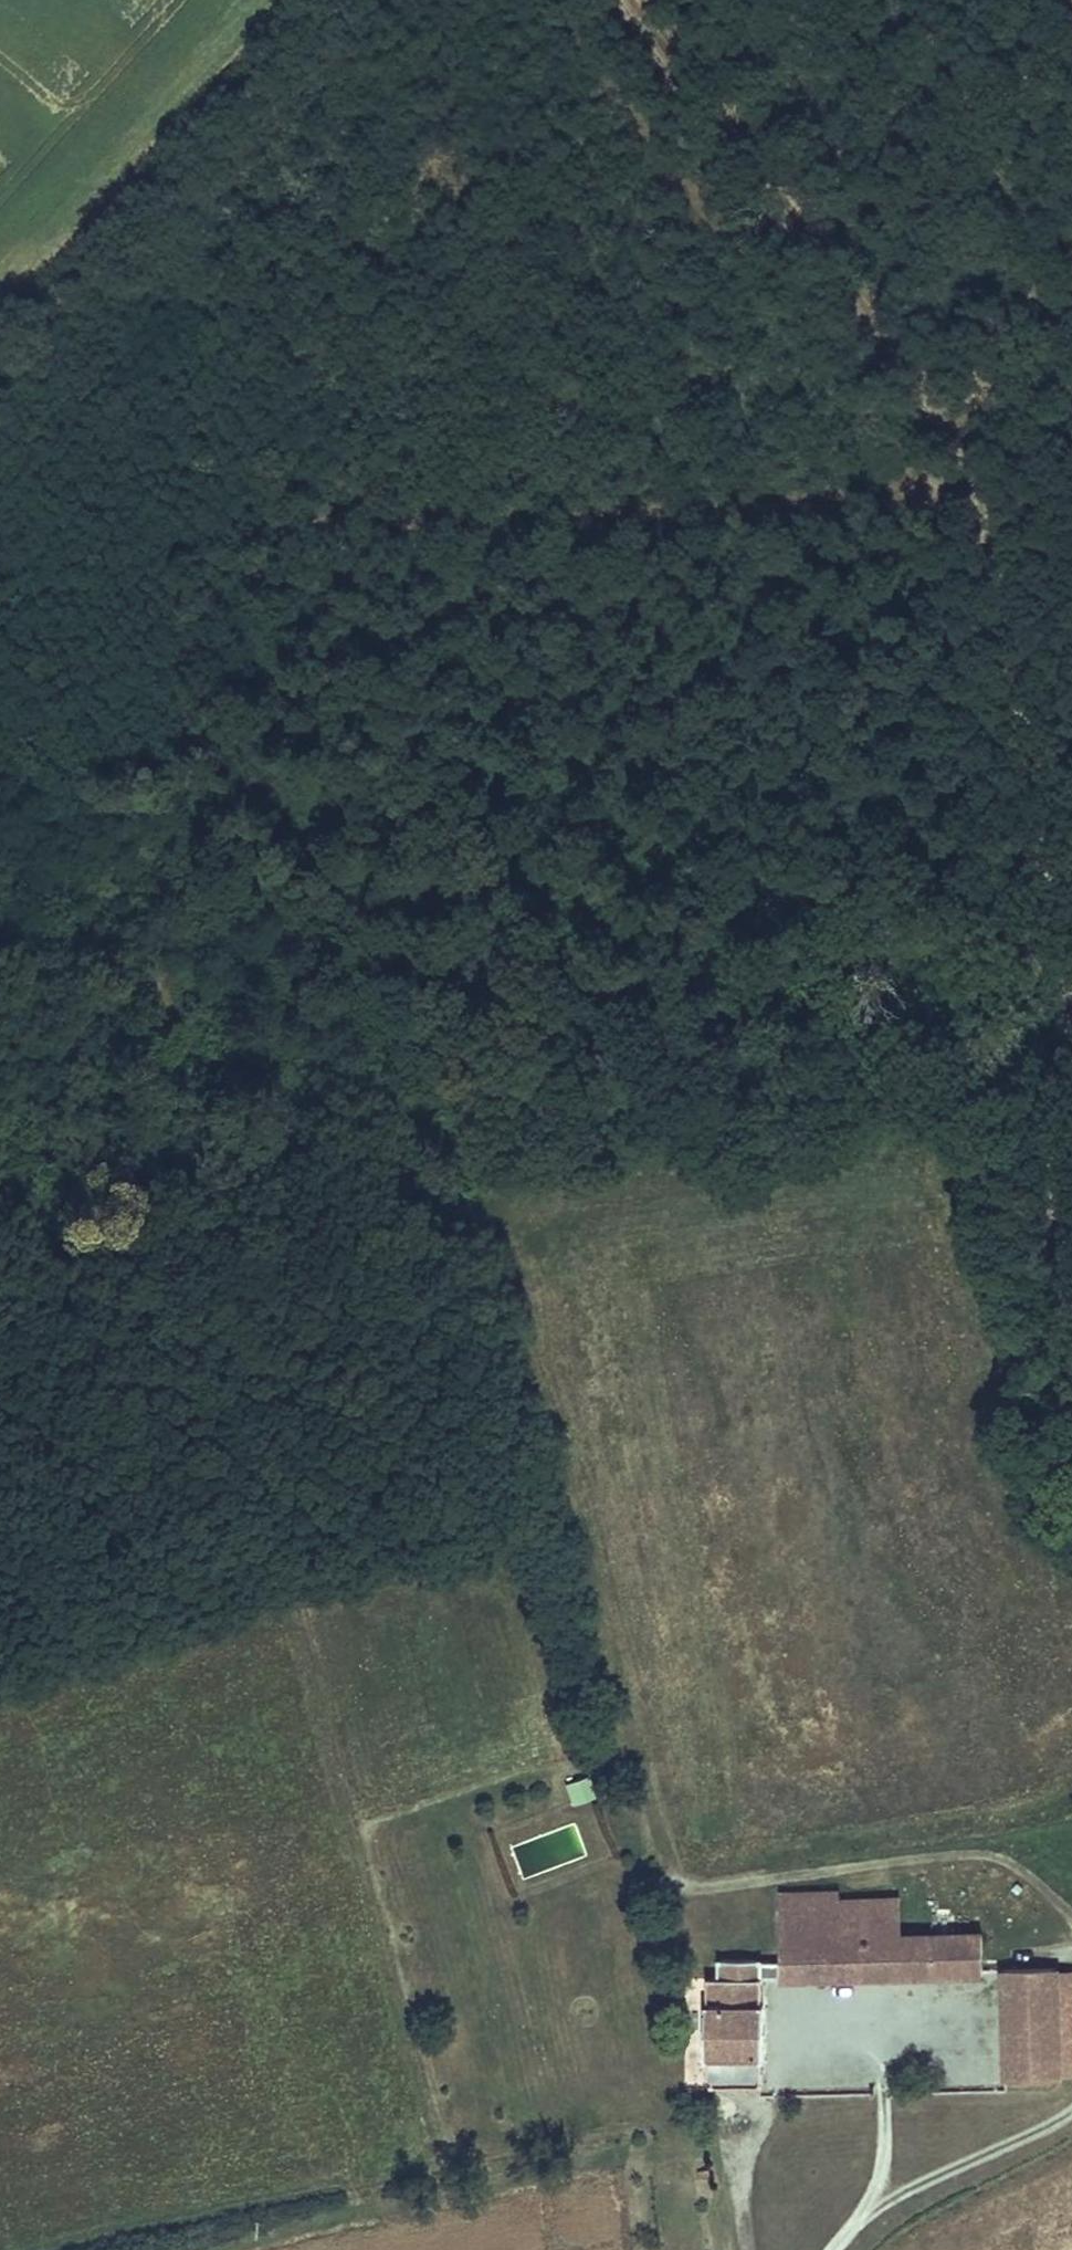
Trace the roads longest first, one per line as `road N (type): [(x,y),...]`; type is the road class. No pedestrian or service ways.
road 1 (track): [(1071,1920),(1037,1876),(964,1850),(690,1888),(646,1846),(516,1216)]
road 2 (track): [(966,485),(922,389),(807,222),(633,0)]
road 3 (track): [(839,2249),(892,2197),(1071,2104)]

